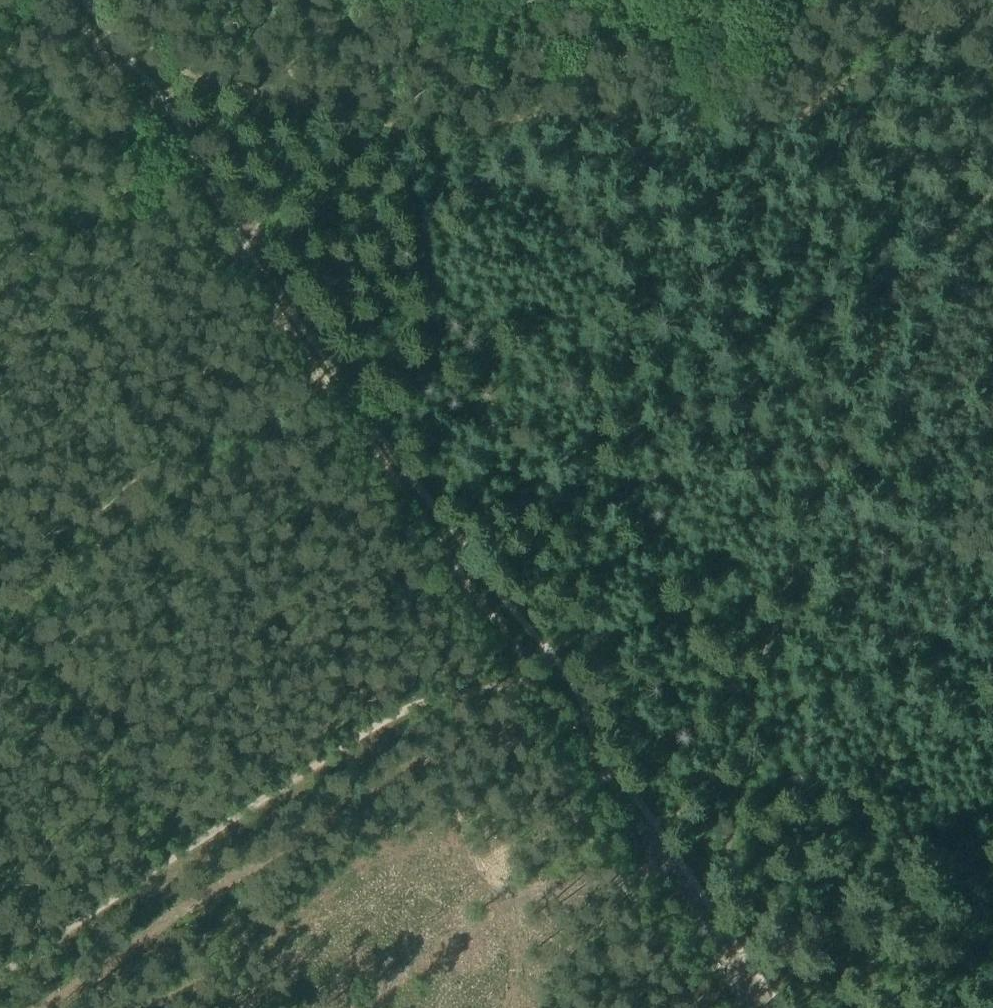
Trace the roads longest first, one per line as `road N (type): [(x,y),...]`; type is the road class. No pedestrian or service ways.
road 1 (track): [(751,1007),(524,656),(340,408),(107,60)]
road 2 (track): [(992,16),(914,48),(791,116),(753,125),(563,111),(384,122),(107,60)]
road 3 (track): [(992,196),(949,239),(895,317),(834,454),(769,643),(720,899),(704,930)]
road 4 (track): [(524,656),(421,702),(283,779),(0,966)]
road 5 (track): [(192,178),(0,306)]

